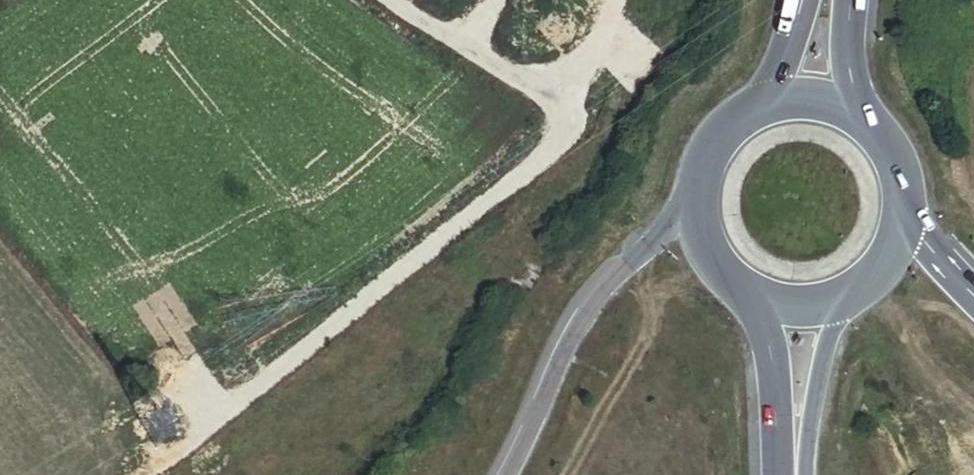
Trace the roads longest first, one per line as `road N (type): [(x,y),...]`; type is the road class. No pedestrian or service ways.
road 1 (motorway): [(697,205),(618,261),(565,320),(495,474)]
road 2 (primary): [(799,474),(815,381),(842,298)]
road 3 (primary): [(767,303),(789,474)]
road 4 (primary): [(697,205),(703,244),(719,269),(767,303)]
road 5 (primary): [(763,107),(724,132),(707,157),(697,205)]
road 6 (primary): [(860,120),(852,0)]

